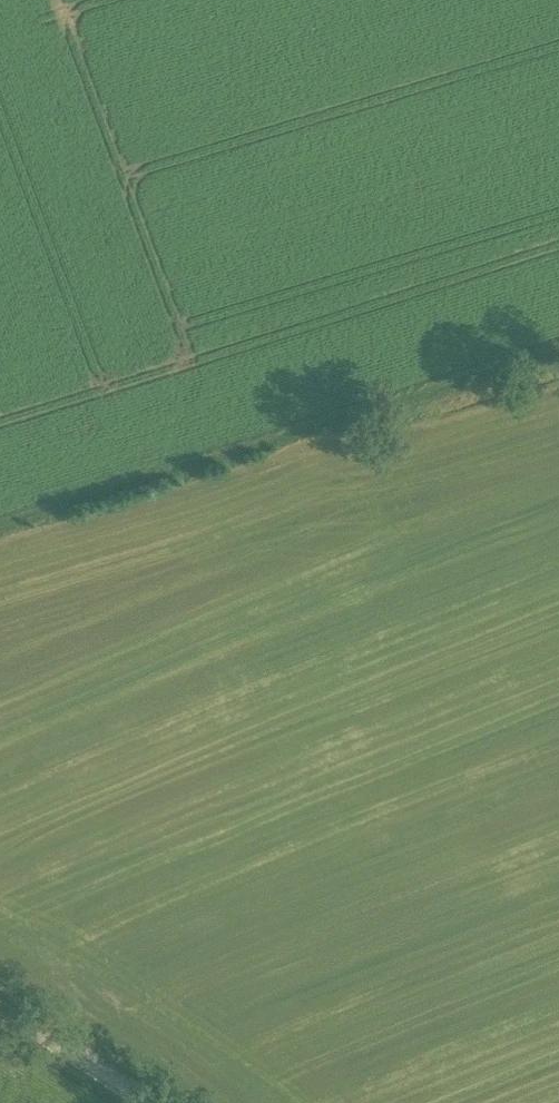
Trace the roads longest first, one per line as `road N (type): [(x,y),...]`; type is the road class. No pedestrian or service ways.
road 1 (track): [(0,516),(558,344)]
road 2 (unclassified): [(140,1102),(0,1011)]

